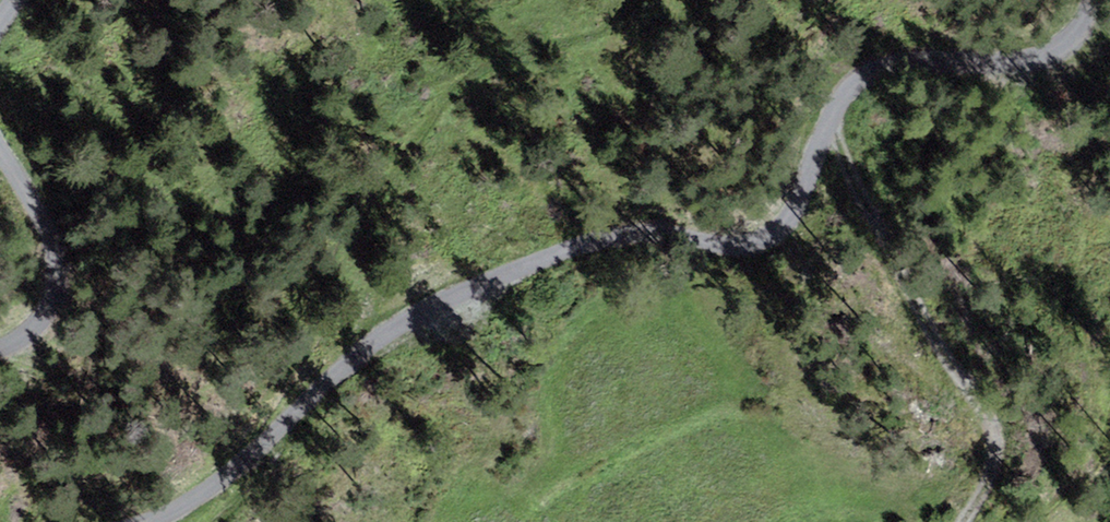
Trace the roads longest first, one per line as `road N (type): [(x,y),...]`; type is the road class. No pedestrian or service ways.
road 1 (track): [(132,521),(220,478),(305,378),(370,335),(562,247),(636,224),(734,248),(782,230),(825,128),(877,72),(956,54),(1034,59),(1082,32),(1090,0)]
road 2 (track): [(961,521),(987,479),(956,377),(920,318),(892,248),(859,144),(859,86)]
road 3 (track): [(0,148),(56,265),(44,320),(0,349)]

